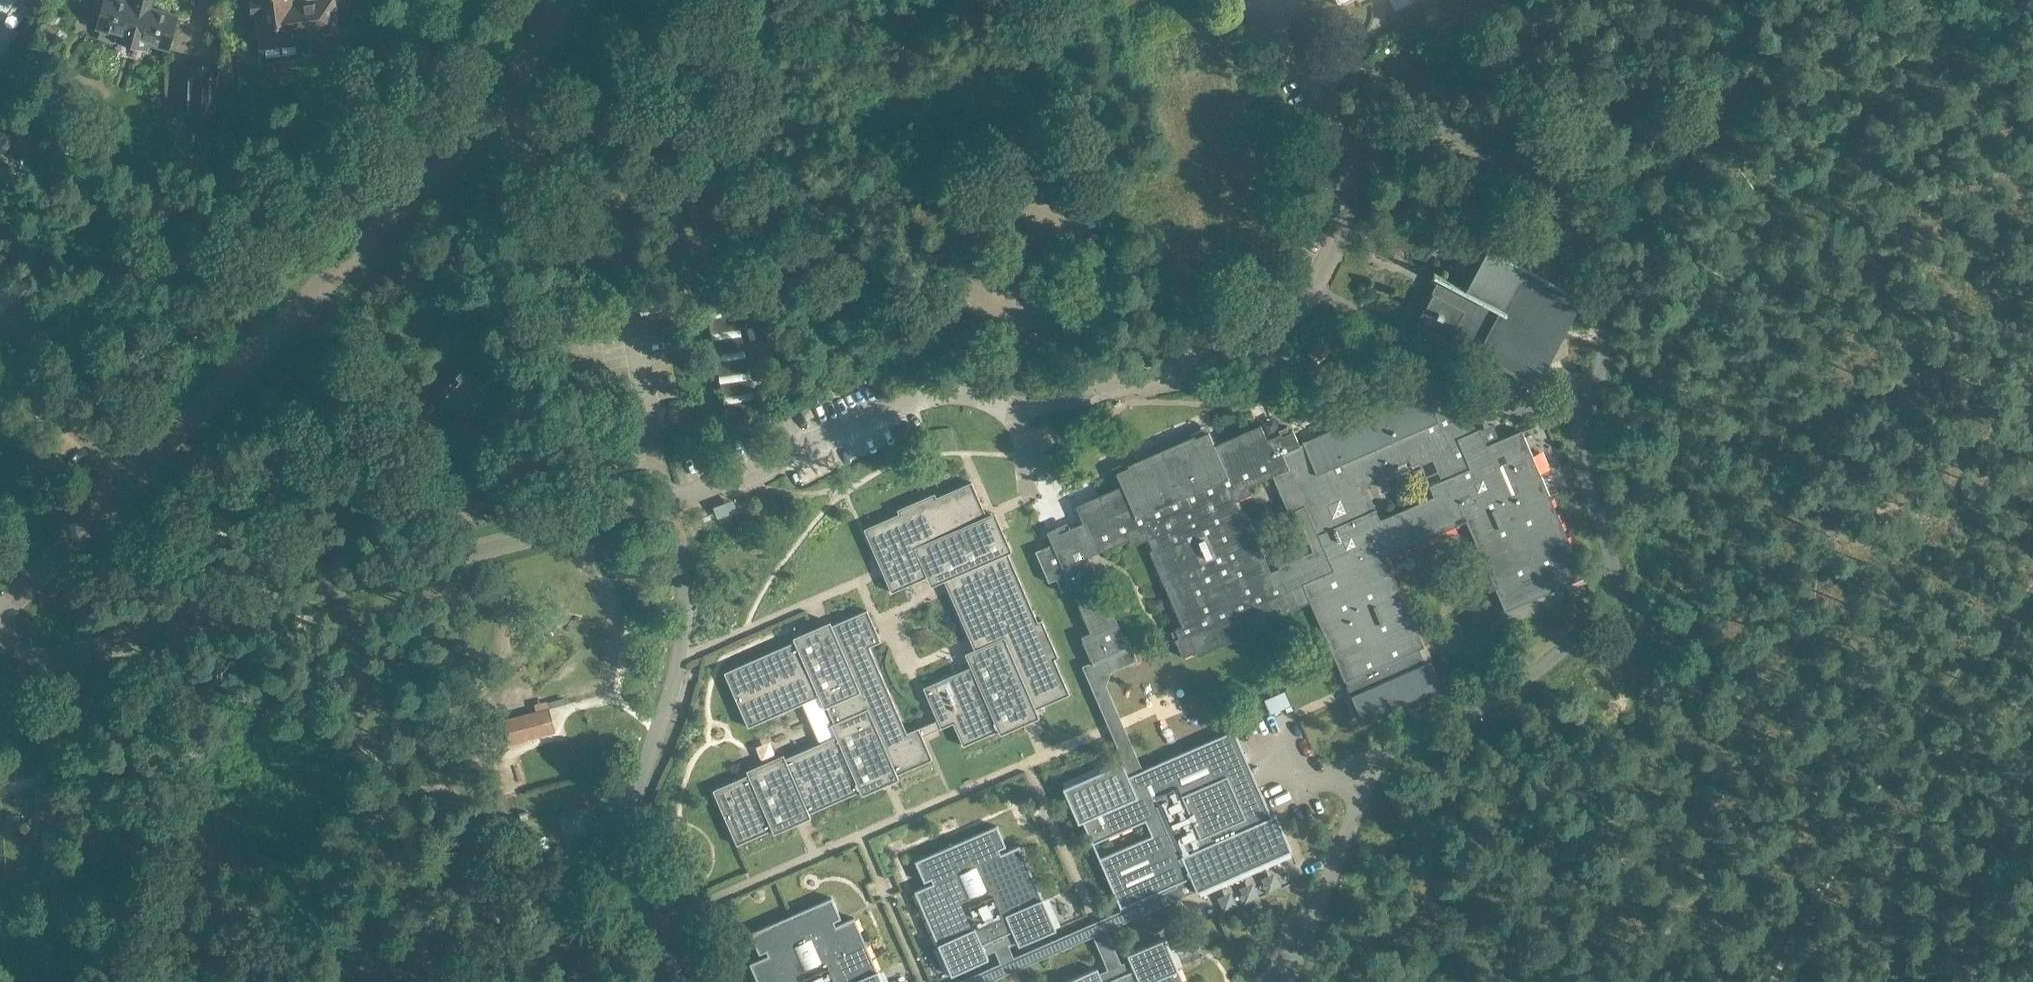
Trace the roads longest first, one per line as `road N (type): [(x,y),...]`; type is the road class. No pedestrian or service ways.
road 1 (residential): [(1287,981),(1378,766),(1395,749),(1496,702),(1551,662),(1592,626),(1611,596),(1614,561),(1579,454),(1609,305),(1588,234),(1554,188),(1377,72),(1356,67),(1317,92)]
road 2 (residential): [(0,640),(36,658),(58,657),(606,517)]
road 3 (residential): [(899,408),(935,394),(1055,404),(1247,349),(1305,300),(1333,248),(1346,202)]
road 4 (unclassified): [(130,485),(500,101)]
road 5 (residential): [(668,503),(686,604),(682,644),(626,837),(628,875),(678,981)]
road 6 (track): [(1773,981),(1801,921),(1940,700),(2032,588)]
road 7 (residential): [(606,517),(546,287),(532,146),(524,119),(500,101)]
road 8 (residential): [(791,455),(851,520),(877,520),(894,511),(899,408)]
road 9 (residential): [(130,485),(12,368),(10,333)]
road 10 (unclassified): [(0,615),(130,485)]
road 11 (residential): [(668,503),(791,455)]

